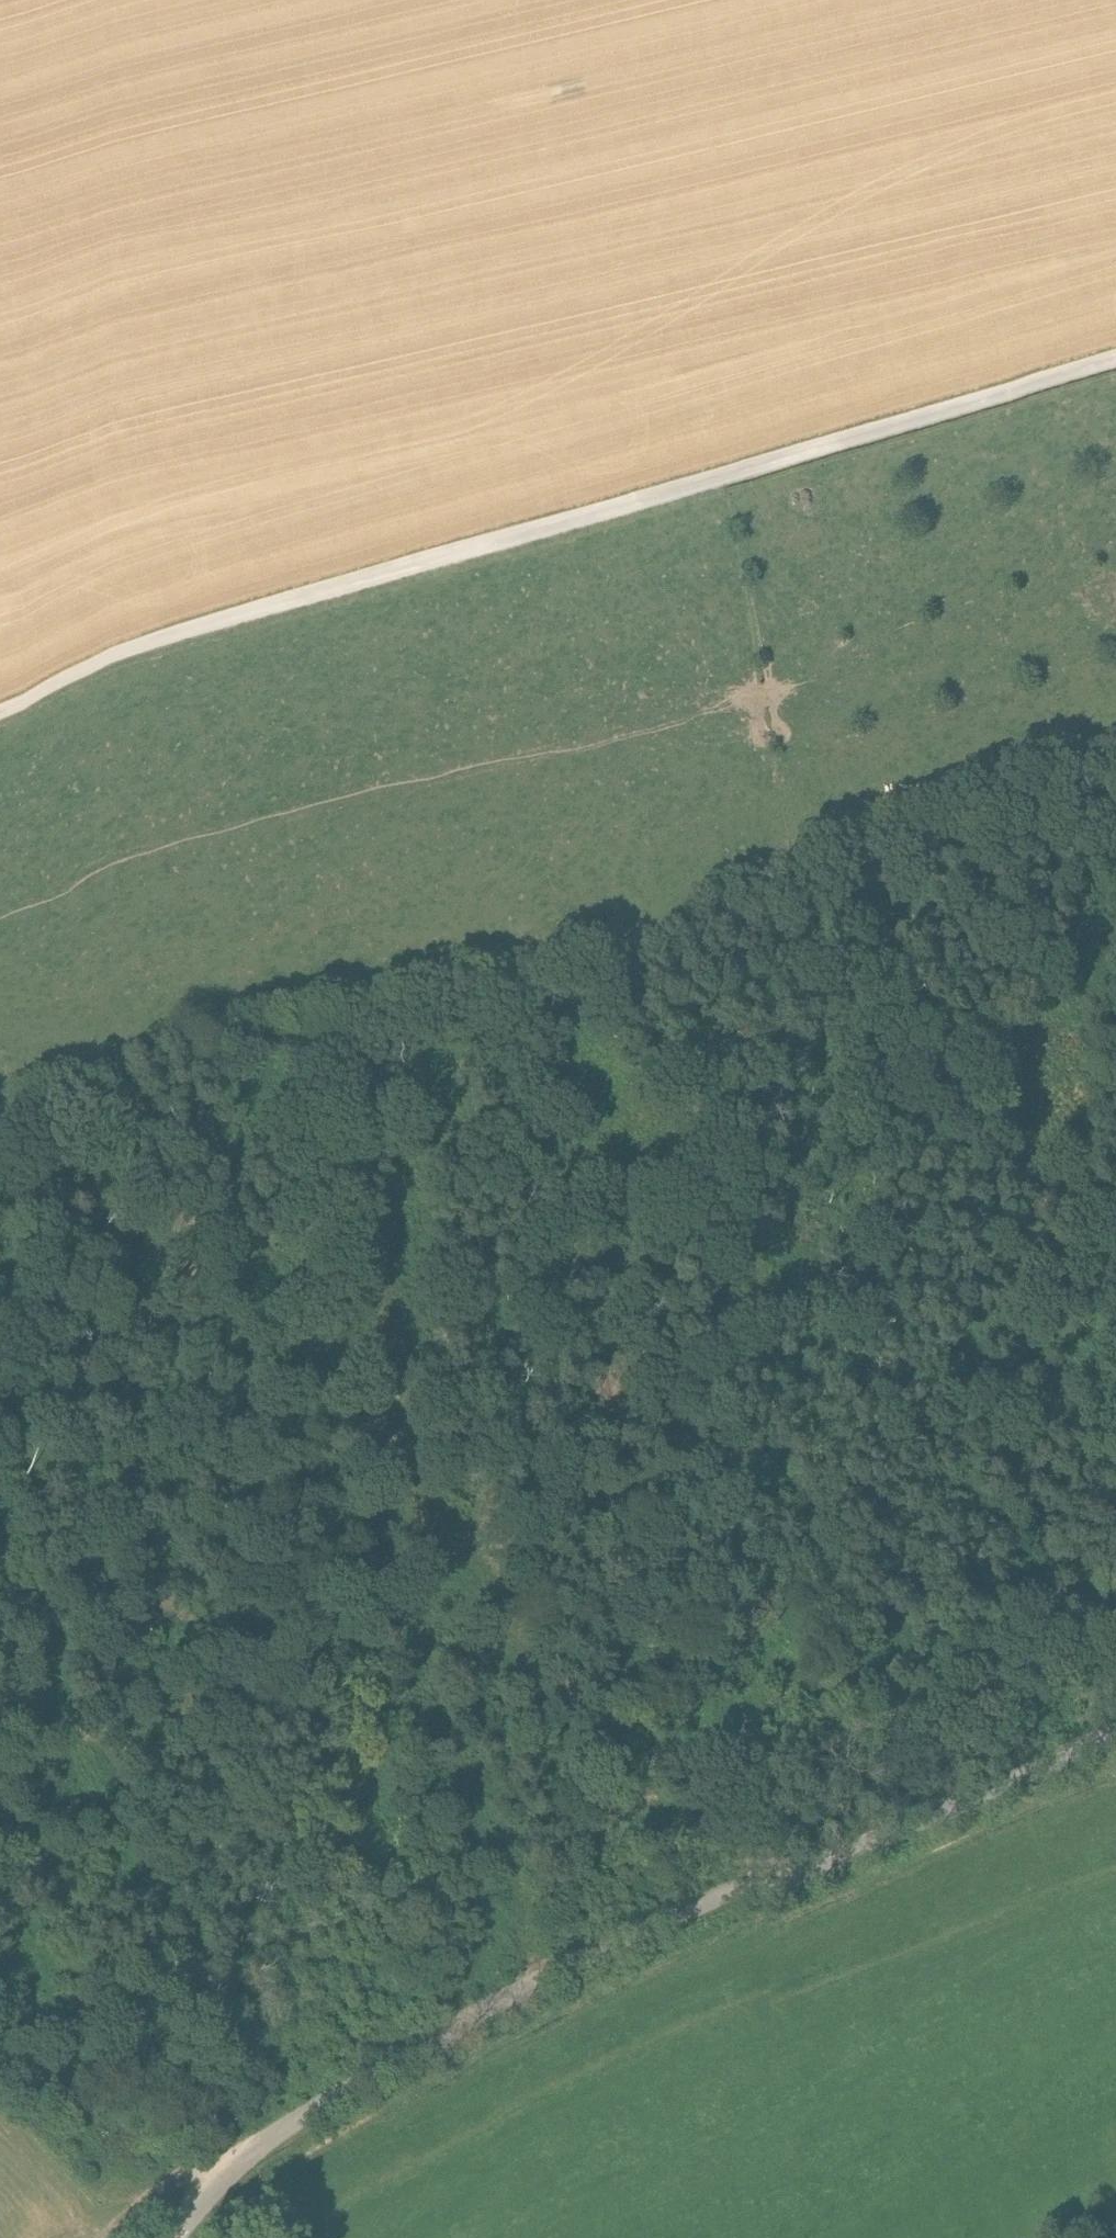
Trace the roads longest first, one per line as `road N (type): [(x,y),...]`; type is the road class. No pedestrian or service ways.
road 1 (track): [(0,710),(255,621),(1115,361)]
road 2 (unclassified): [(1115,1681),(633,1902),(353,2047),(252,2119),(144,2237)]
road 3 (track): [(60,2237),(156,2156)]

